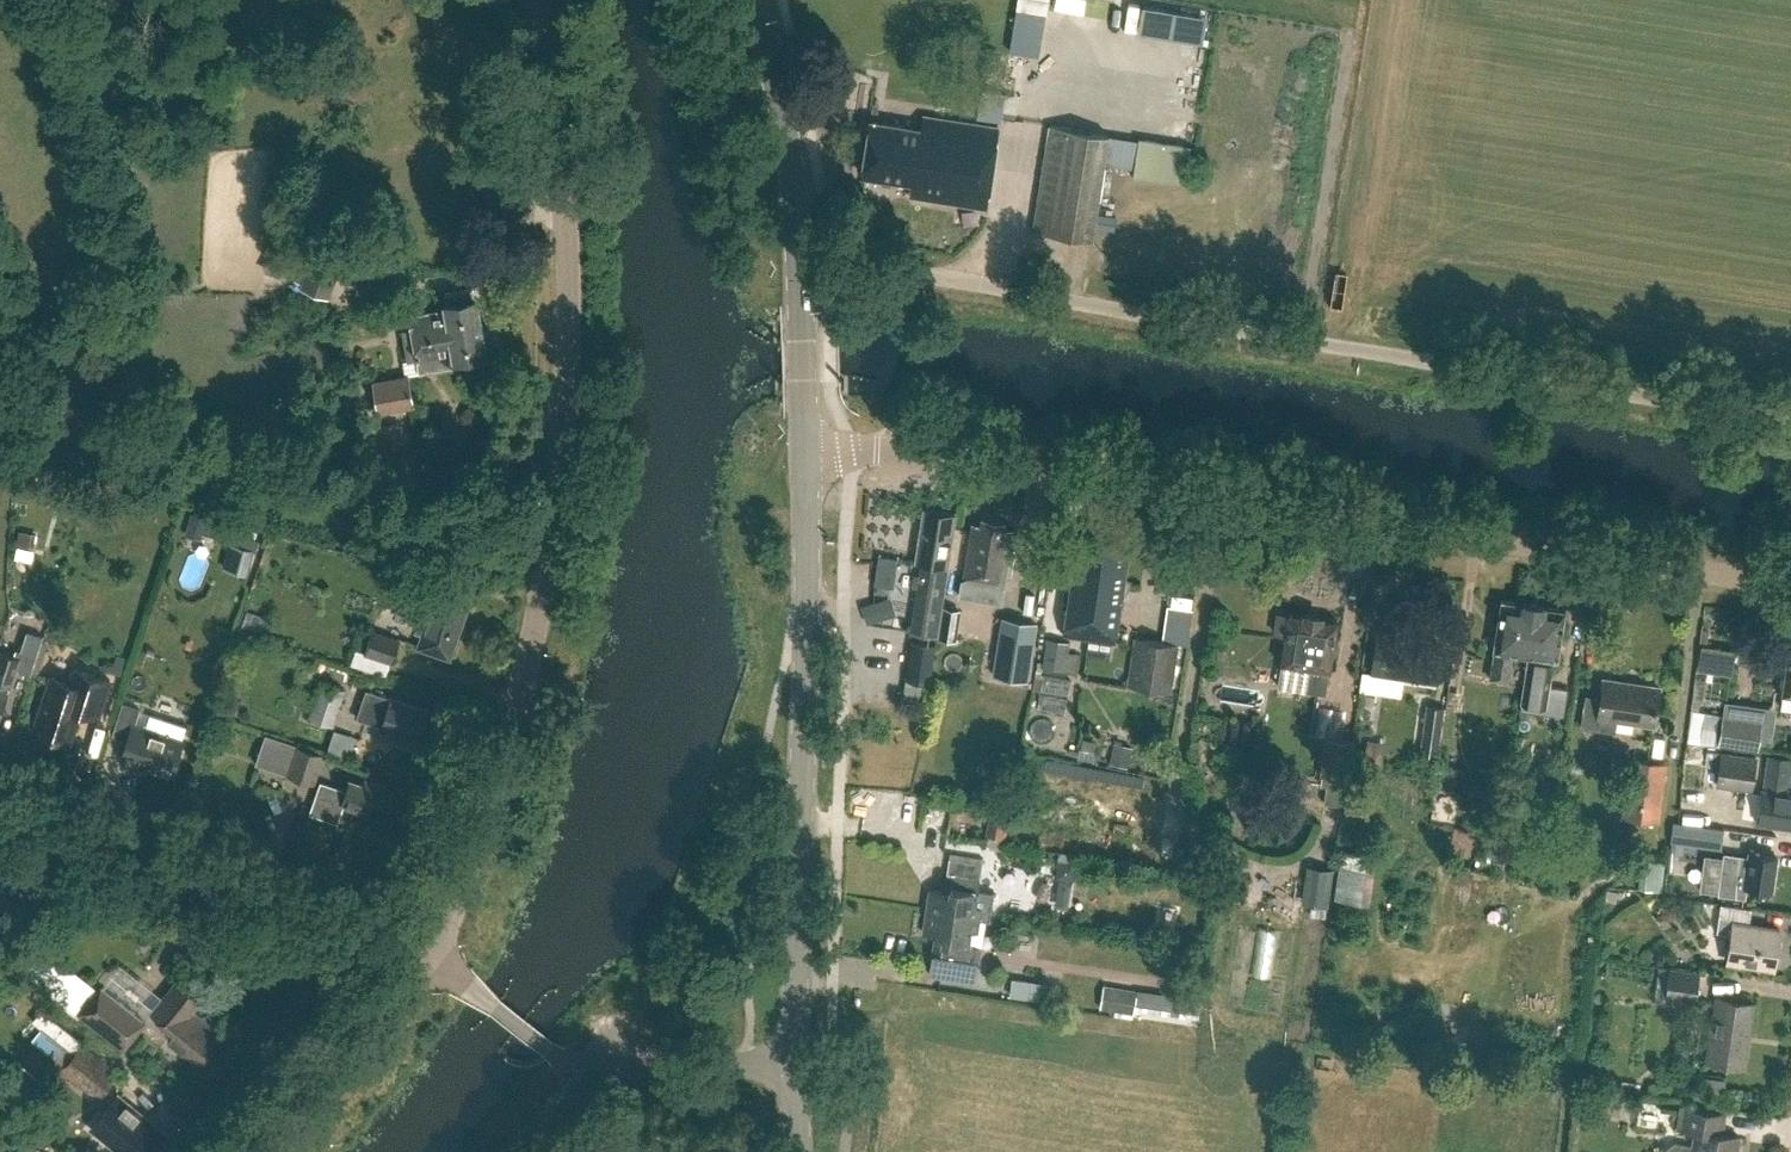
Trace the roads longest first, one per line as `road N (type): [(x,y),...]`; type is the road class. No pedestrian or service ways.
road 1 (unclassified): [(802,273),(920,274),(1790,417)]
road 2 (residential): [(1790,587),(914,449),(806,450)]
road 3 (unclassified): [(433,953),(510,732),(537,623),(558,477),(568,248),(538,0)]
road 4 (tertiary): [(798,1067),(806,450)]
road 5 (unclassified): [(433,953),(390,923),(0,800)]
road 6 (tertiary): [(802,273),(791,135),(752,0)]
road 7 (tertiary): [(433,953),(274,1151)]
road 8 (tertiary): [(798,1067),(588,1072)]
road 9 (tertiary): [(588,1072),(433,953)]
road 10 (tertiary): [(806,450),(802,273)]

